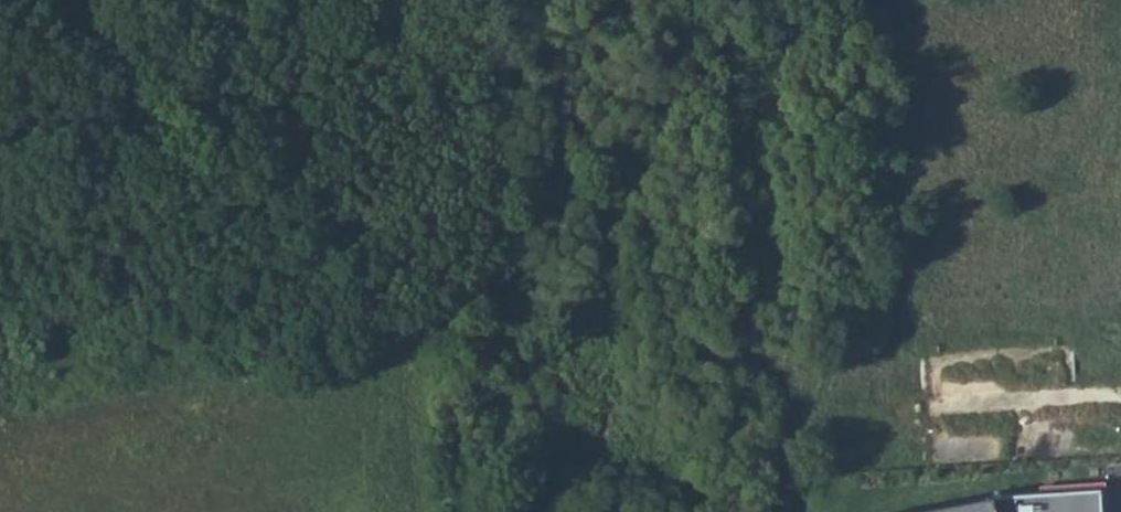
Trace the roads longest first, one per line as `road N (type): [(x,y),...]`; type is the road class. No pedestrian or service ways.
road 1 (unclassified): [(965,420),(1120,407)]

